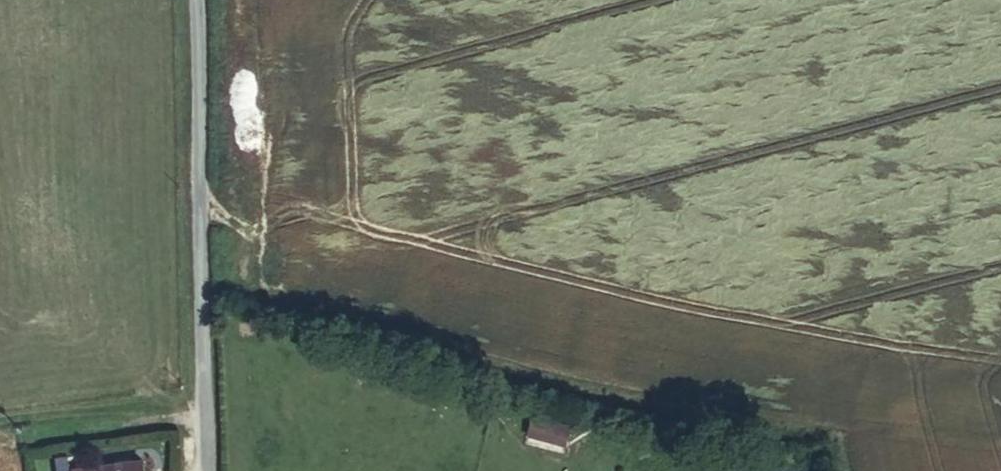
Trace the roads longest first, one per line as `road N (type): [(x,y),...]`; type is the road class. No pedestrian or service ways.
road 1 (unclassified): [(191,0),(207,470)]

